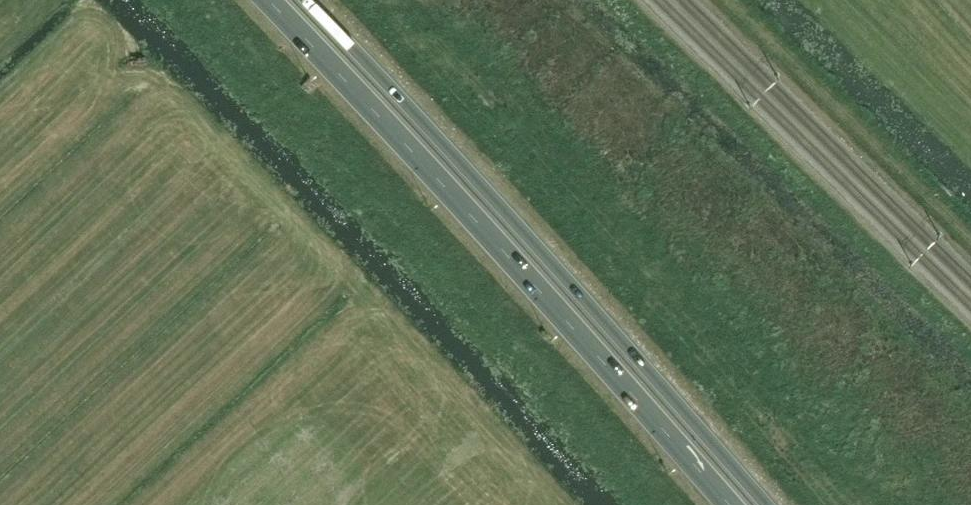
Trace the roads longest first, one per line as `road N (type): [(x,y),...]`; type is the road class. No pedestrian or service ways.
road 1 (trunk): [(265,0),(726,504)]
road 2 (trunk): [(765,504),(306,0)]

